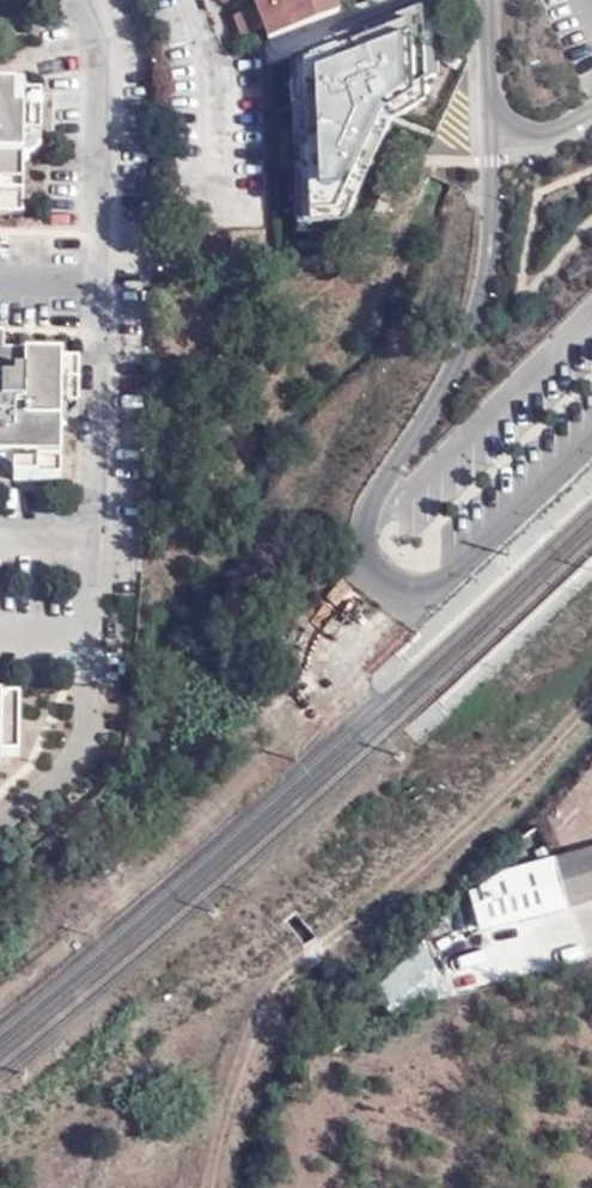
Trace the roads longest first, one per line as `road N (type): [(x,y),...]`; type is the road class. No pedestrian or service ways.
road 1 (residential): [(492,0),(493,172)]

